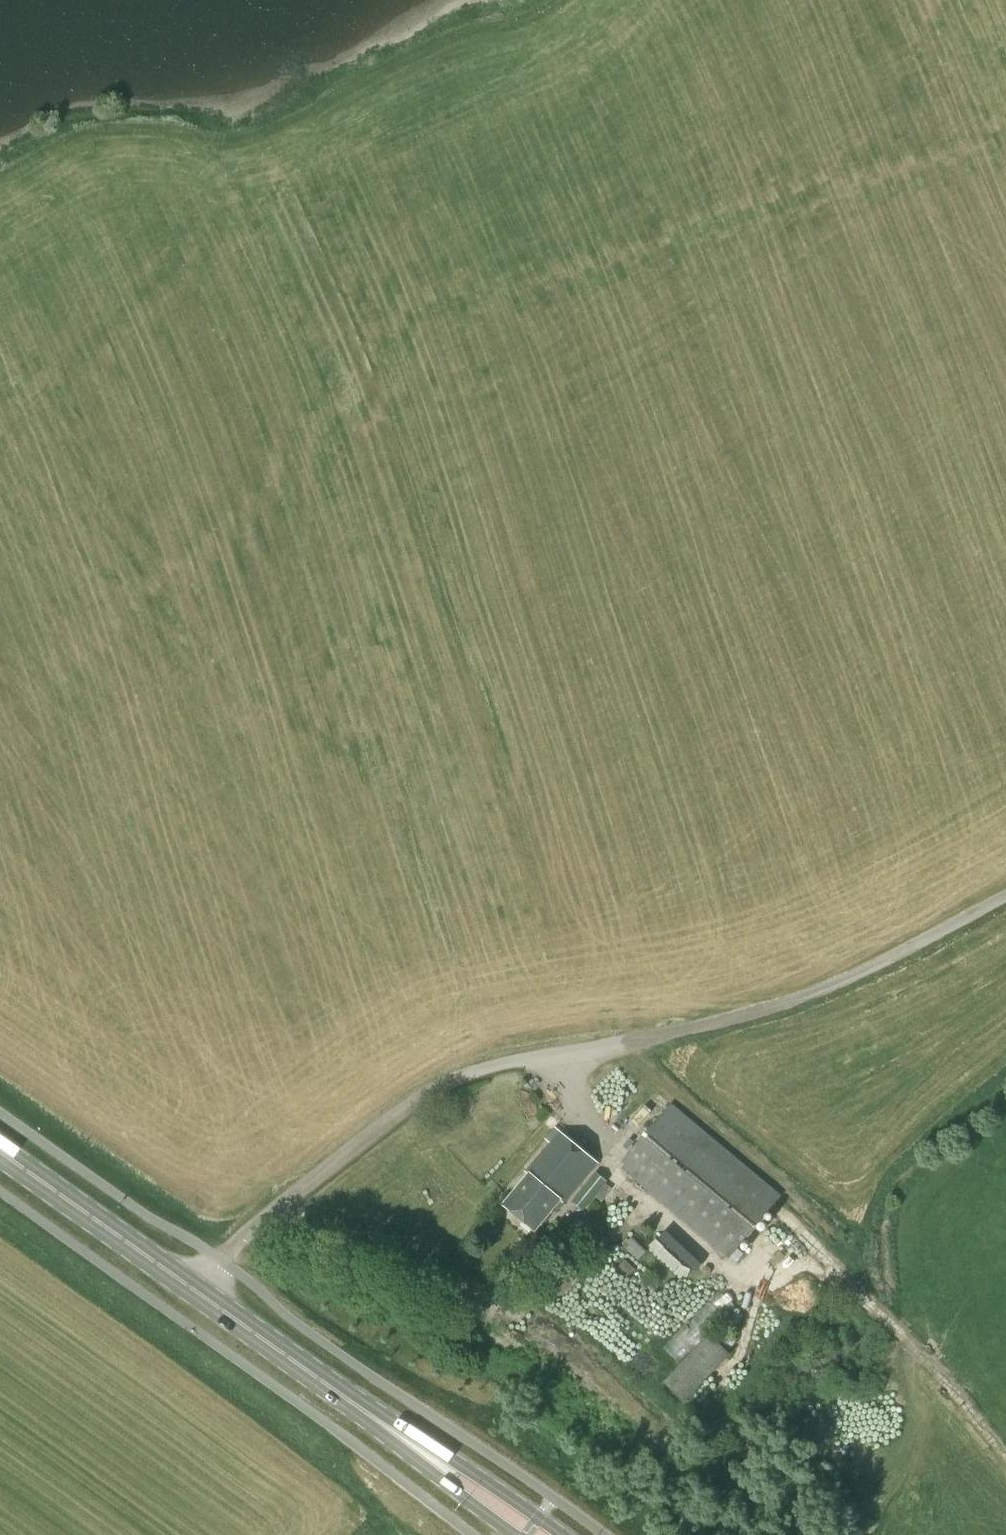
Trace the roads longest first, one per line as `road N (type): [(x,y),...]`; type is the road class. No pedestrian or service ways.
road 1 (primary): [(538,1534),(0,1152)]

